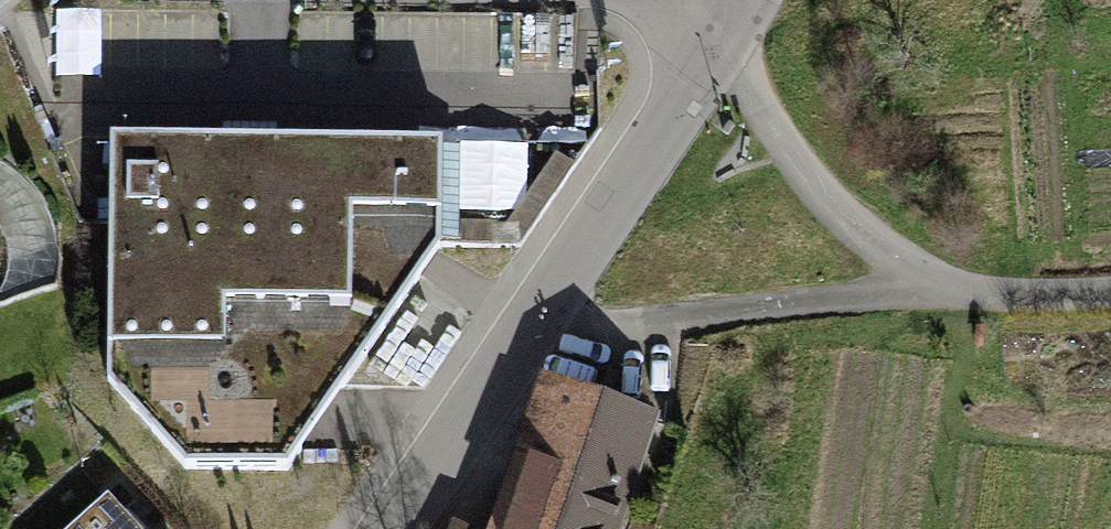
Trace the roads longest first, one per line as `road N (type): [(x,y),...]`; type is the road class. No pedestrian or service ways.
road 1 (residential): [(396,528),(712,45)]
road 2 (unclassified): [(1110,294),(981,298),(876,247),(831,202),(712,45)]

